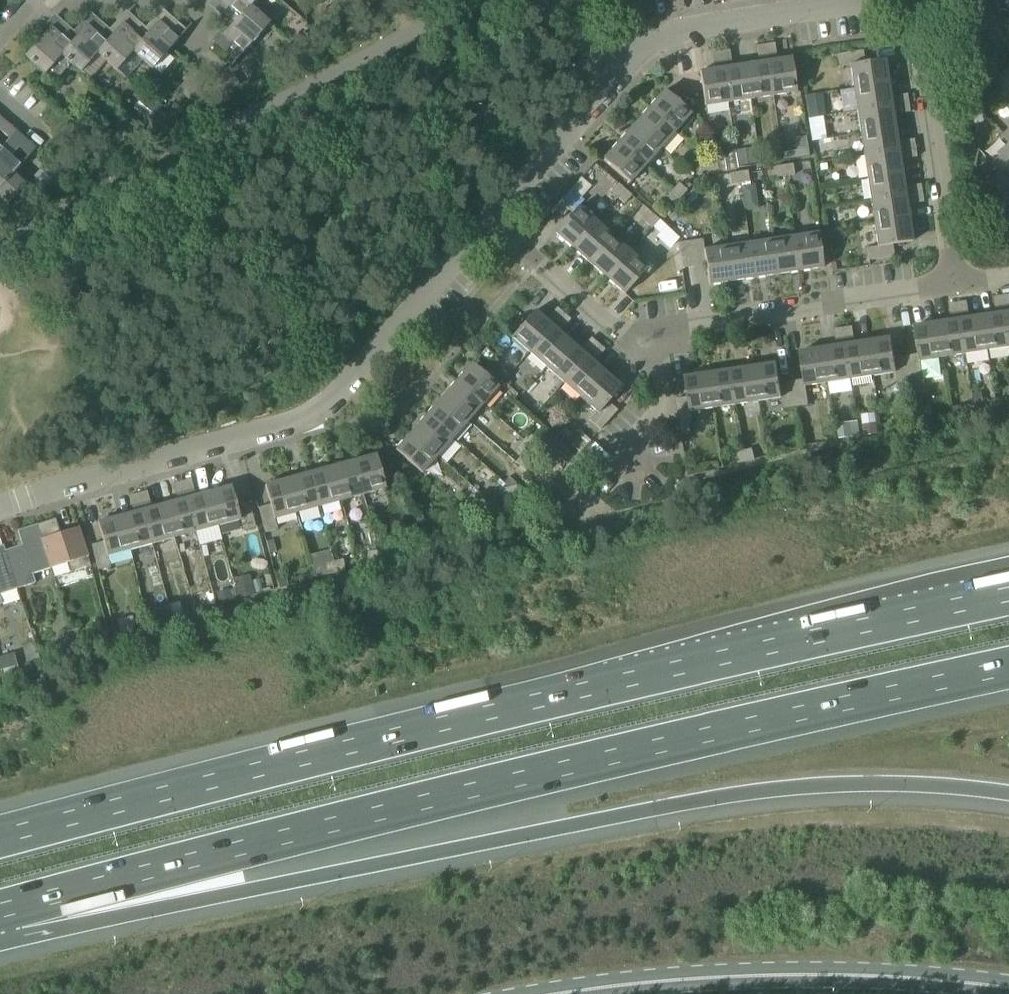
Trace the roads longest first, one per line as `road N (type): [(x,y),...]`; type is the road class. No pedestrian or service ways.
road 1 (motorway): [(1008,595),(606,685),(0,840)]
road 2 (motorway): [(7,909),(1008,668)]
road 3 (motorway): [(7,909),(245,891),(709,796),(893,782),(1008,795)]
road 4 (residential): [(0,509),(320,412),(495,217)]
road 5 (tertiary): [(1008,989),(829,975),(568,993)]
road 6 (residential): [(952,283),(915,0)]
road 7 (residential): [(674,332),(952,283)]
road 8 (residential): [(635,45),(678,29),(889,0)]
road 9 (residential): [(495,217),(628,339),(674,332)]
road 10 (residential): [(495,217),(635,45)]
road 11 (residential): [(618,461),(661,408),(674,332)]

